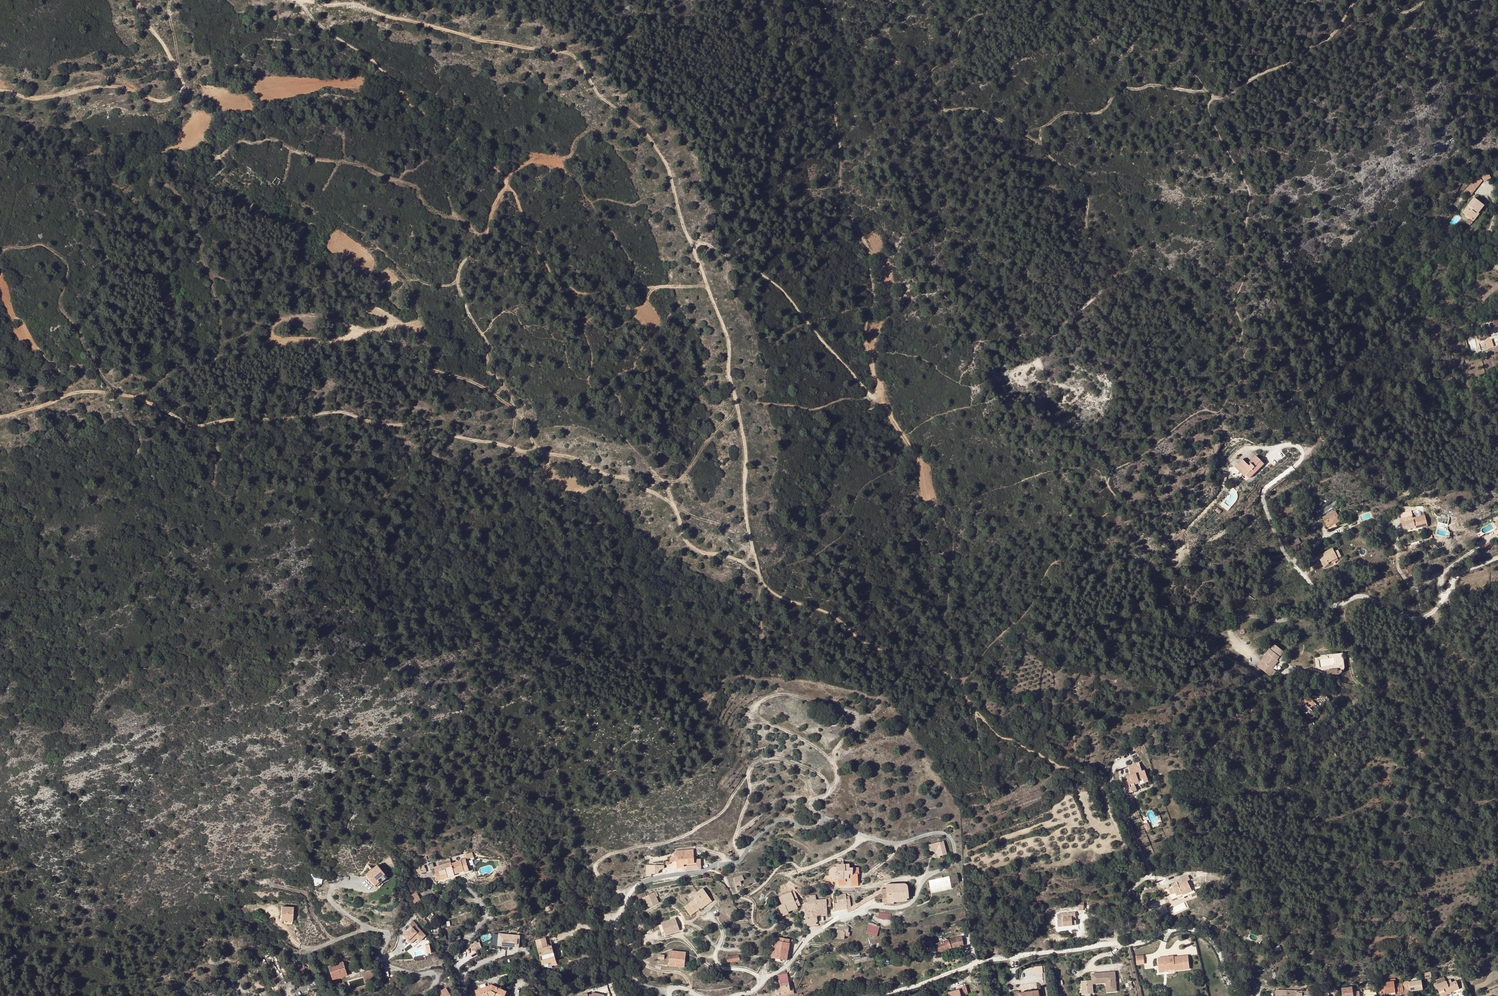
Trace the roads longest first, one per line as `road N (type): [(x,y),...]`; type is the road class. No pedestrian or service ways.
road 1 (track): [(760,574),(690,545),(667,497),(653,488),(566,455),(421,425),(336,410),(197,428),(149,401),(101,392),(0,417)]
road 2 (track): [(1137,885),(1098,776),(996,733),(941,669),(874,646),(833,616),(762,583),(746,524),(729,342),(706,285)]
road 3 (track): [(305,0),(569,52),(598,96),(641,128),(669,167),(706,285)]
road 4 (residential): [(1247,995),(1227,988),(1219,953),(1190,929),(976,964),(875,995)]
road 5 (unclassified): [(1497,558),(1460,573),(1423,618),(1364,596),(1333,606),(1287,557),(1263,499),(1265,489),(1293,468)]
road 6 (track): [(956,857),(959,811),(883,699),(784,678),(734,677),(713,692)]
road 7 (track): [(736,835),(778,799),(822,798),(838,778),(828,758),(756,716),(755,705),(792,695),(860,723)]
road 8 (track): [(0,90),(31,100),(107,78),(149,100),(176,99),(185,85),(139,0)]
road 9 (track): [(299,0),(313,22),(375,61),(507,183)]
road 10 (track): [(706,285),(581,293),(549,269),(507,183)]
road 11 (track): [(517,408),(490,371),(490,349),(457,283),(458,269),(484,246),(507,183)]
road 12 (track): [(690,241),(770,280),(873,399)]
road 13 (track): [(623,902),(601,883),(597,862),(700,827),(748,776)]
road 14 (track): [(1034,139),(1068,112),(1094,114),(1109,106),(1120,89),(1211,93)]
road 15 (track): [(744,855),(734,843),(755,762),(770,757),(803,767),(819,774),(829,793)]
road 16 (track): [(1213,100),(1342,28),(1353,0)]
road 17 (track): [(737,408),(678,478),(620,477)]
road 18 (track): [(540,451),(517,408),(478,383),(431,370)]

